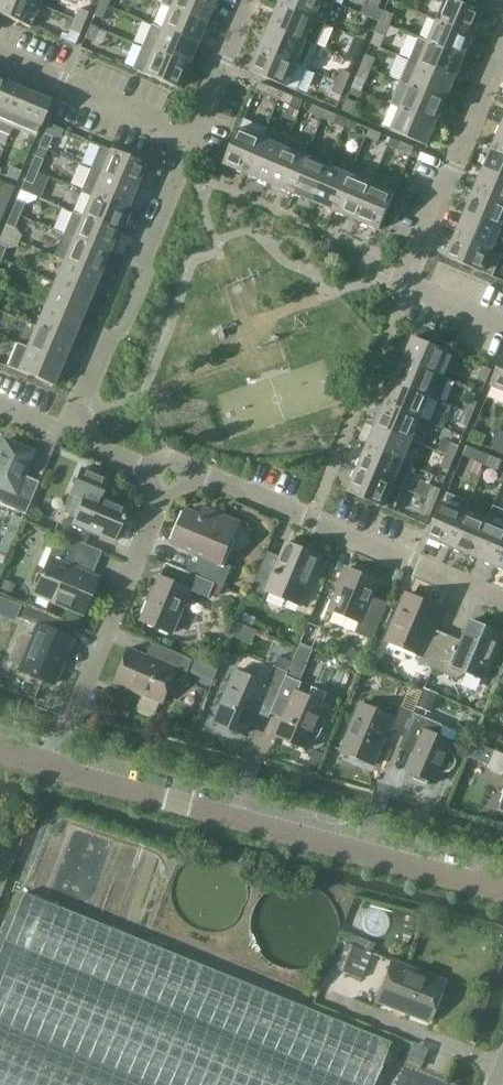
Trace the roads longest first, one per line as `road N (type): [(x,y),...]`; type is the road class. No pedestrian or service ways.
road 1 (residential): [(502,885),(49,766)]
road 2 (residential): [(502,602),(189,472),(166,477)]
road 3 (residential): [(49,766),(166,477)]
road 4 (residential): [(66,434),(108,341),(128,331),(148,281),(140,257),(176,169)]
road 5 (residential): [(415,270),(176,169)]
road 6 (residential): [(415,270),(502,57)]
road 7 (residential): [(192,129),(0,51)]
road 8 (residential): [(192,129),(245,0)]

